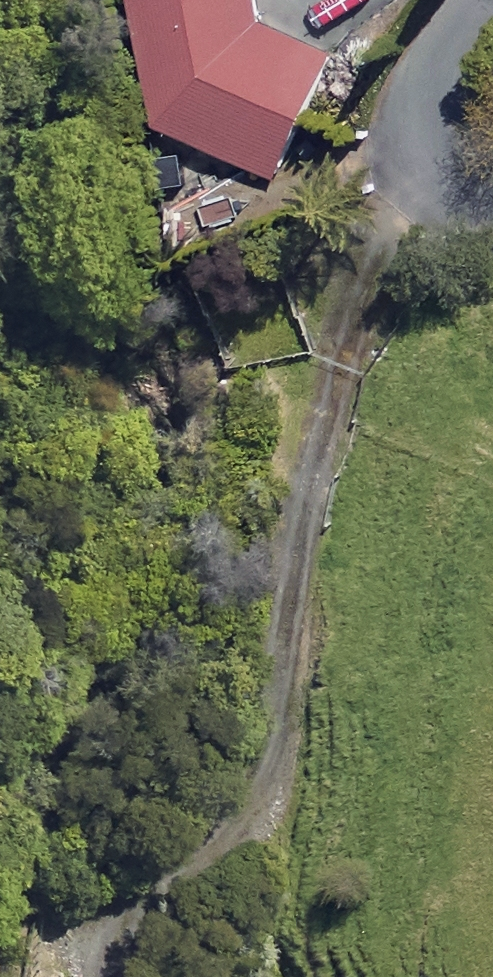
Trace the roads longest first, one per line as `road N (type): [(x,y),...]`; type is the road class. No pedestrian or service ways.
road 1 (track): [(276,723),(307,453),(421,132)]
road 2 (track): [(276,723),(260,783),(225,830),(154,883),(92,946),(98,976)]
road 3 (residential): [(492,197),(453,185),(427,159),(421,132),(427,91),(485,0)]

